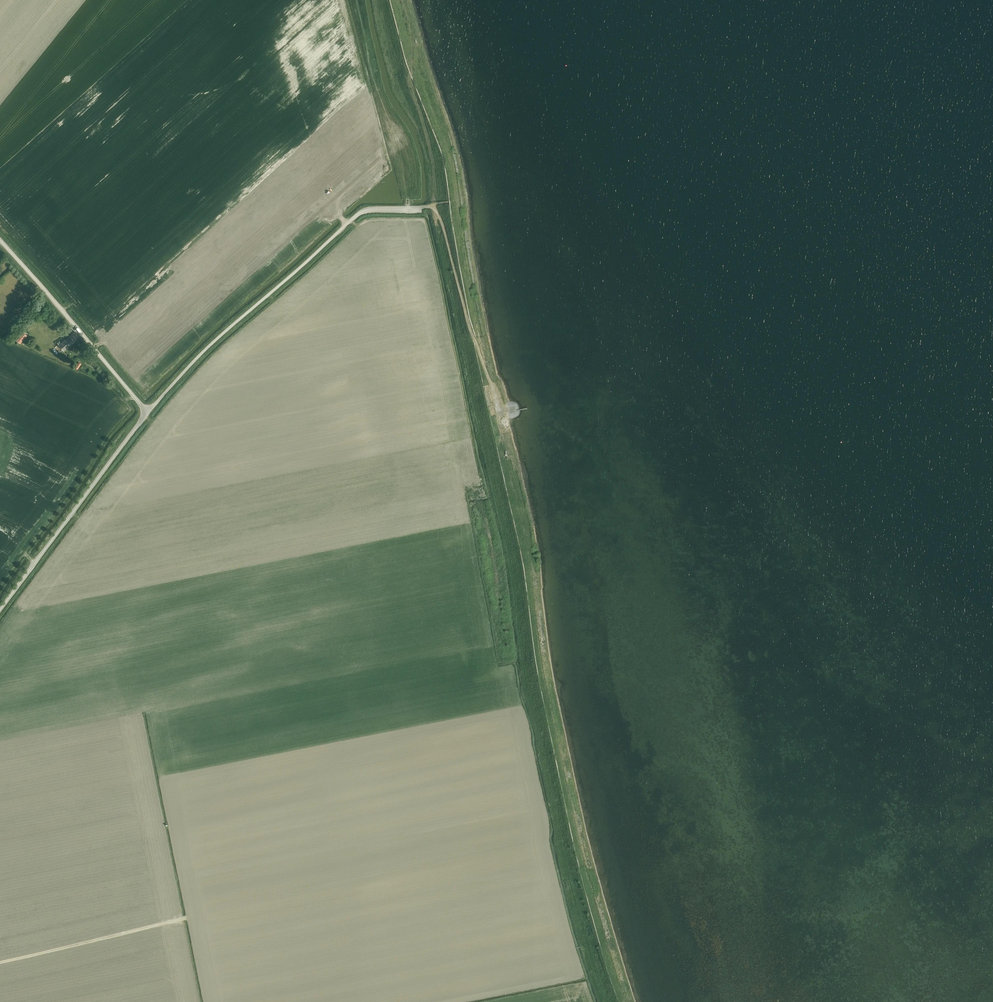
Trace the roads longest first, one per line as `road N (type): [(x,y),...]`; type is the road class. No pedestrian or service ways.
road 1 (unclassified): [(147,413),(233,320),(367,207),(440,214),(487,367)]
road 2 (track): [(379,196),(417,196),(418,163),(381,97),(358,0)]
road 3 (unclassified): [(0,609),(147,413)]
road 4 (unclassified): [(147,413),(0,239)]

